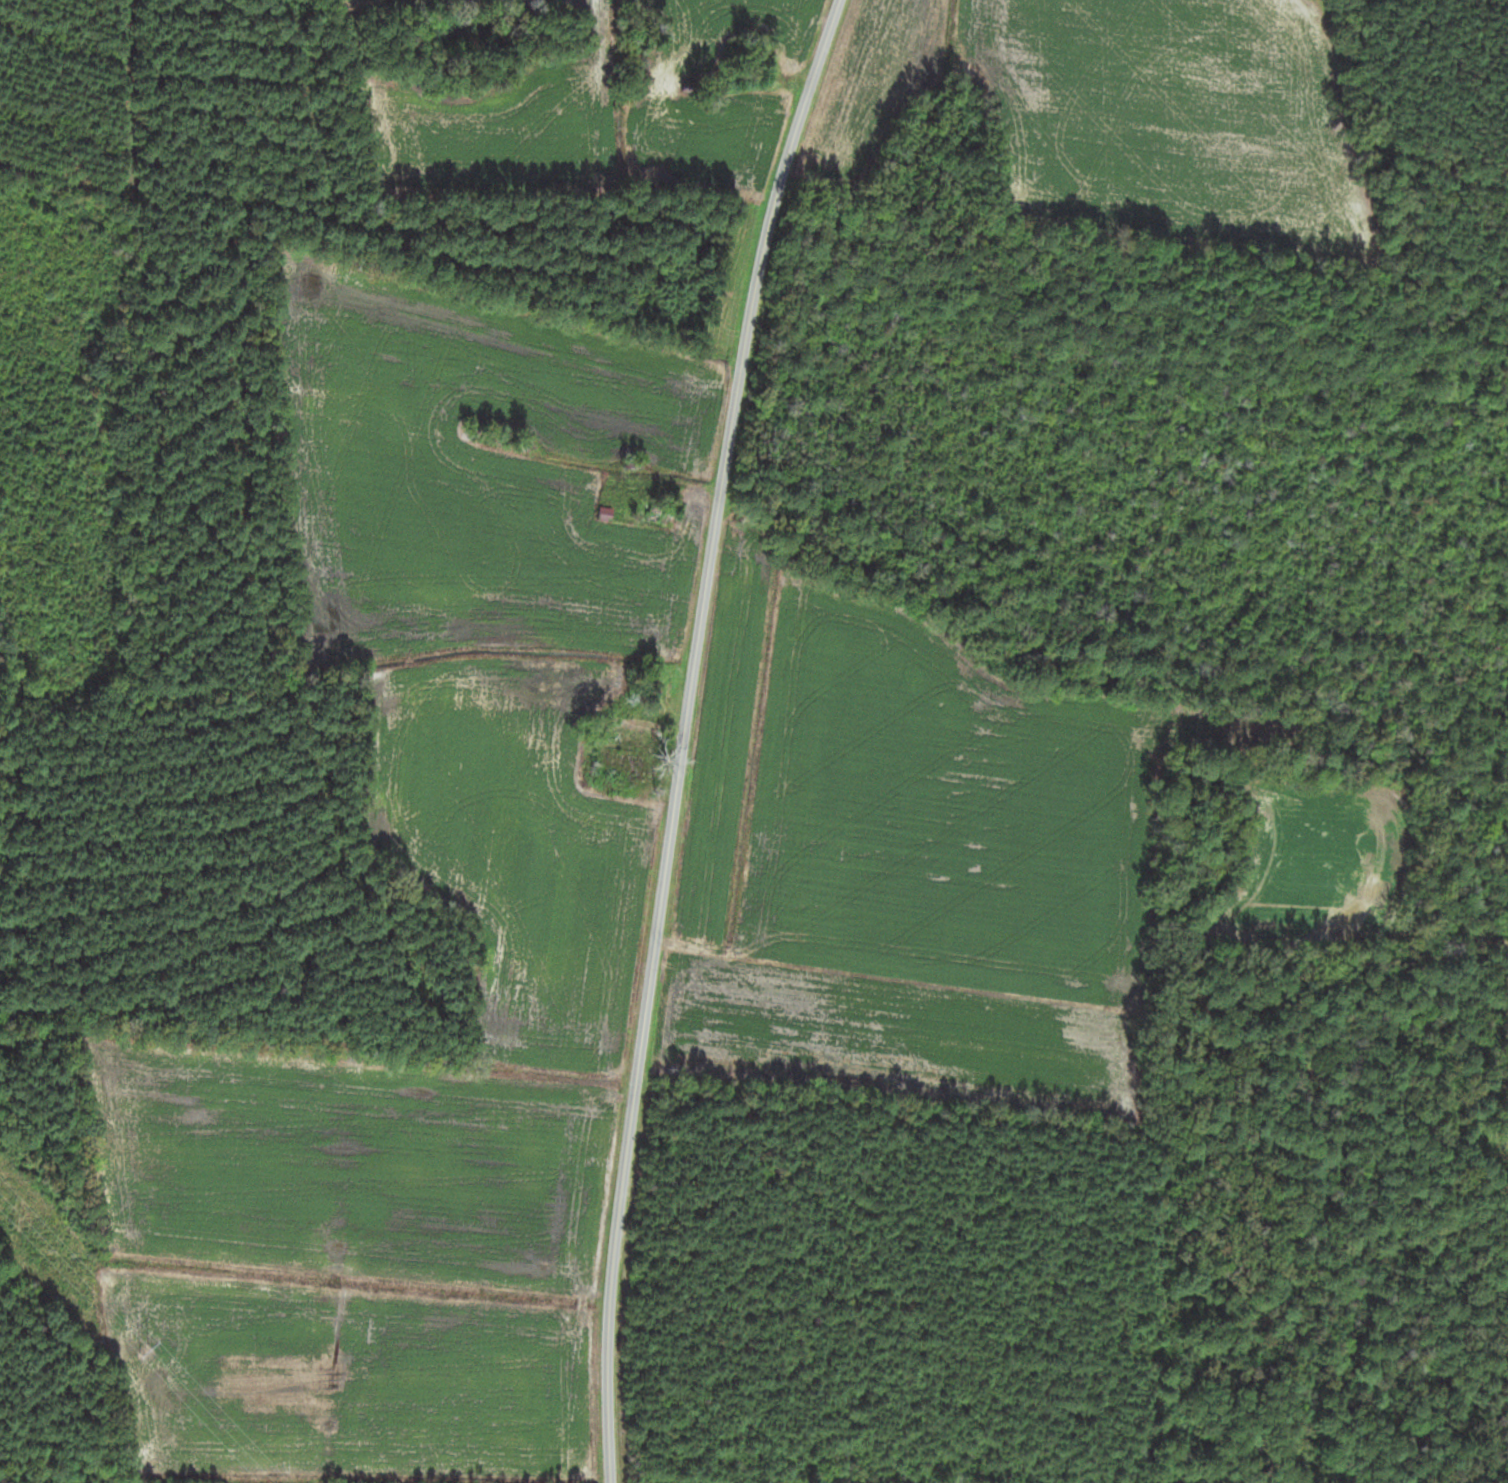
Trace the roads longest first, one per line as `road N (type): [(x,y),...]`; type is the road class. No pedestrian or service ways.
road 1 (residential): [(609,1482),(614,1244),(709,566),(763,248),(839,0)]

